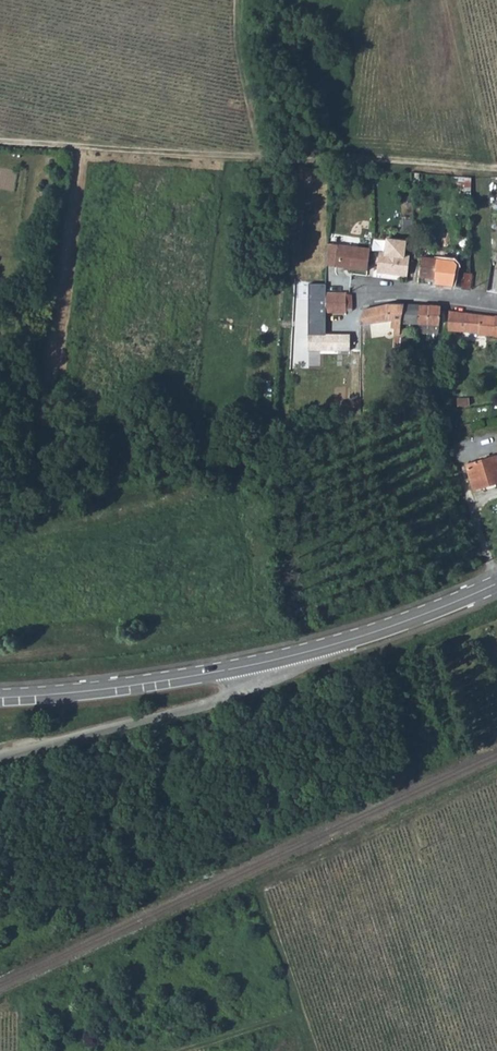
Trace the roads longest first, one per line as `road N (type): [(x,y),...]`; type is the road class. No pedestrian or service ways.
road 1 (secondary): [(0,697),(269,661),(383,629),(496,583)]
road 2 (track): [(0,144),(496,170)]
road 3 (residential): [(496,304),(359,290)]

